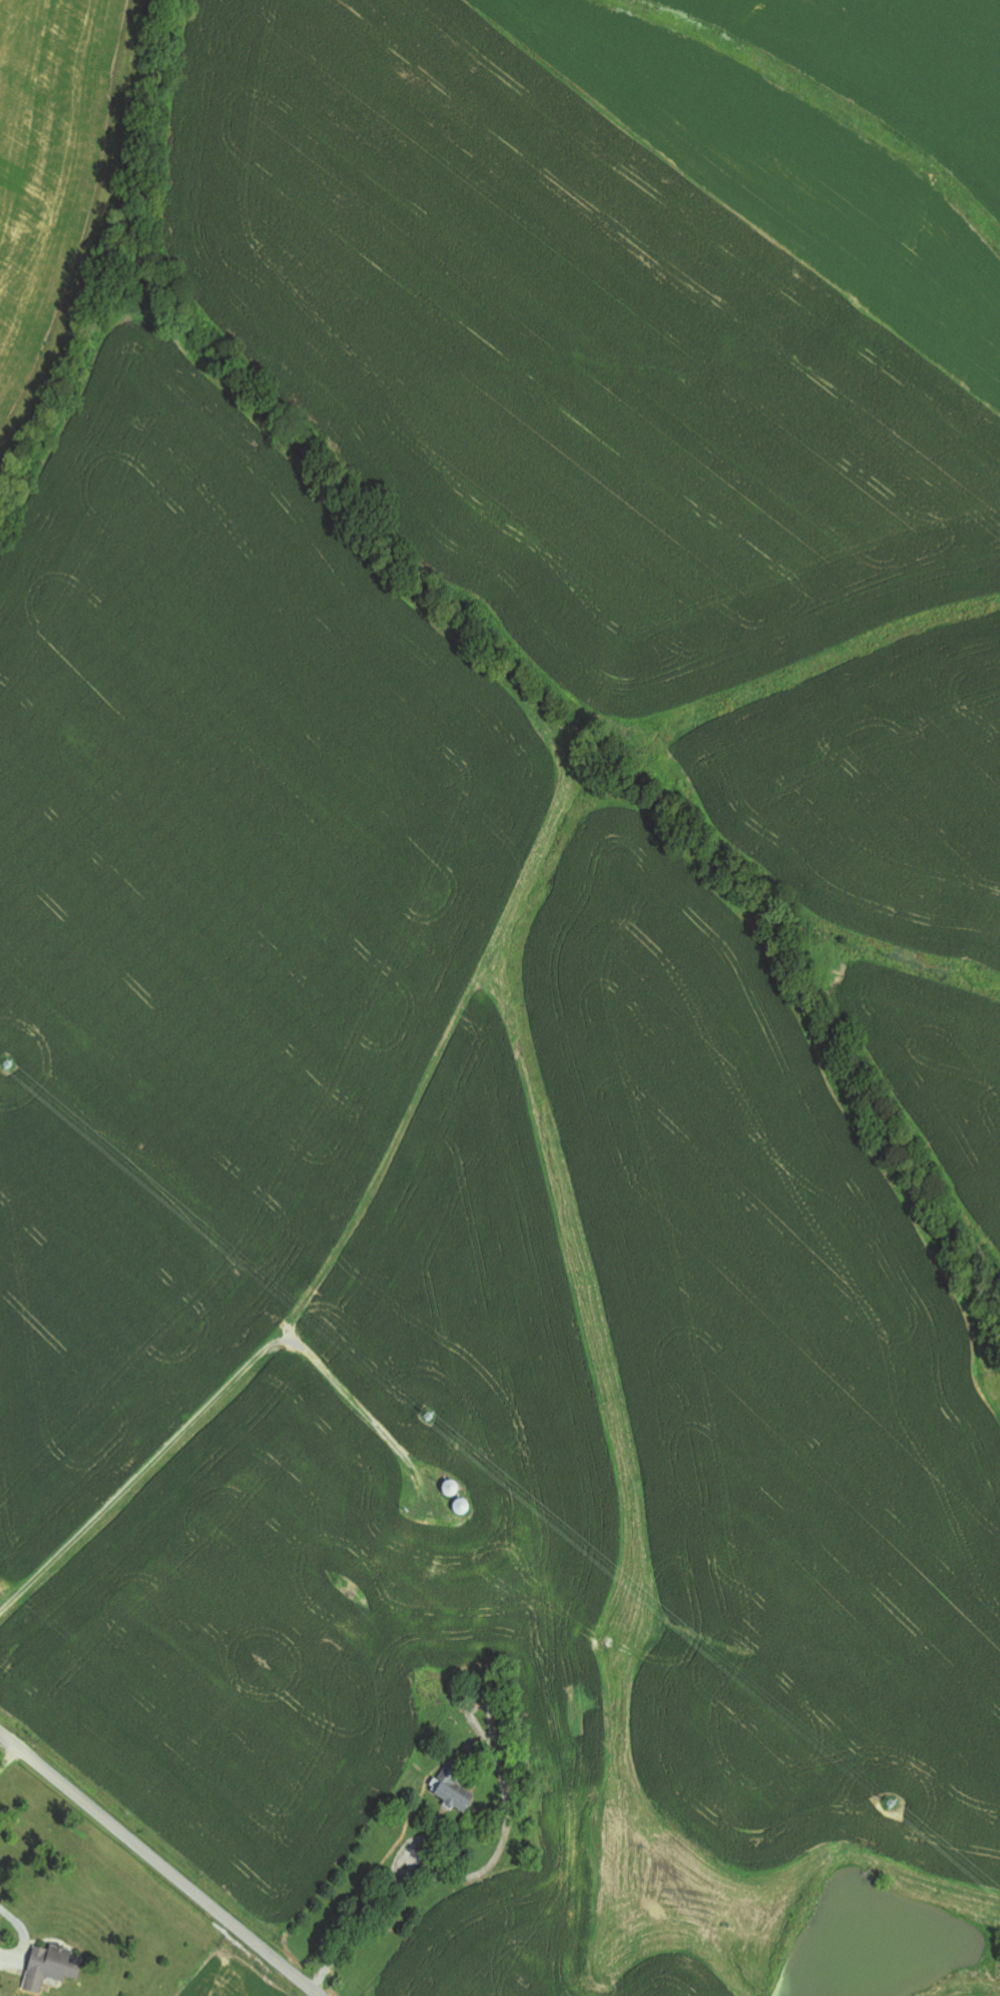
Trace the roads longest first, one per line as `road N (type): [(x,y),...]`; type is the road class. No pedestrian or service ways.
road 1 (tertiary): [(323,1995),(0,1731)]

